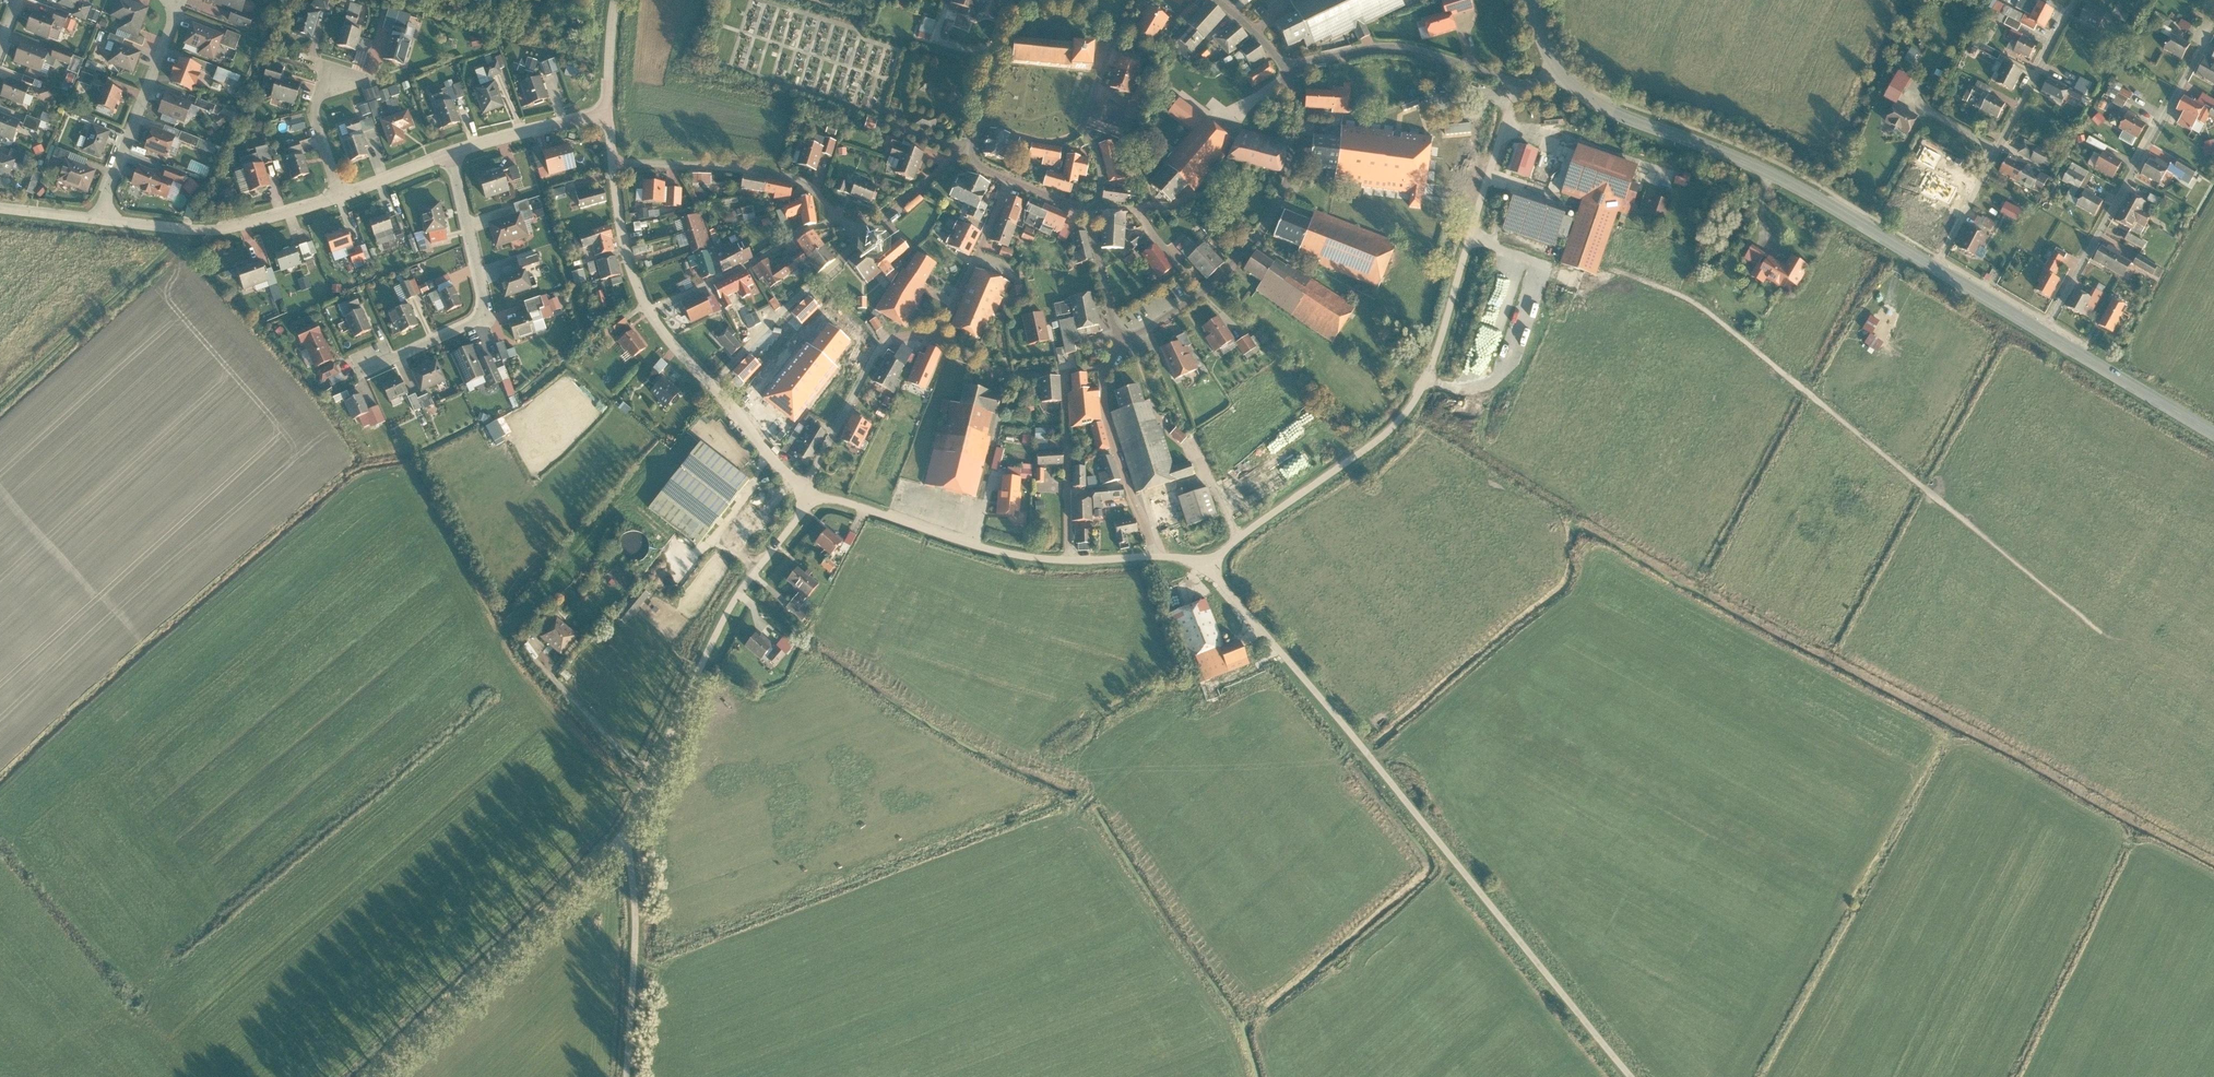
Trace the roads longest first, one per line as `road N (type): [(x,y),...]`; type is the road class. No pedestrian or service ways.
road 1 (track): [(1559,277),(1604,292),(1610,270),(1681,296),(2101,634)]
road 2 (residential): [(1155,556),(1216,555),(1389,433),(1424,388),(1522,86)]
road 3 (secondary): [(1553,72),(1623,117),(1779,177),(1939,270)]
road 4 (residential): [(619,839),(718,627),(812,499)]
road 5 (residential): [(2044,333),(2206,46)]
road 6 (unclassified): [(2079,0),(1939,270)]
road 7 (residential): [(450,154),(488,316),(363,372)]
road 8 (residential): [(812,499),(854,505),(1004,554),(1068,561)]
road 9 (track): [(186,230),(181,248),(0,403)]
road 10 (residential): [(1289,69),(1298,127),(1281,200),(1255,241),(1203,294)]
road 11 (residential): [(340,197),(197,231),(97,220)]
road 12 (residential): [(1289,69),(1398,48),(1522,86)]
road 13 (residential): [(614,162),(785,176),(813,189),(836,217)]
road 14 (residential): [(97,220),(178,0)]
road 15 (residential): [(1138,0),(1103,65),(1081,131),(1100,165),(1095,209)]
road 16 (residential): [(799,490),(882,347),(900,337),(937,339)]
road 17 (residential): [(710,384),(845,256),(860,229)]
road 18 (residential): [(646,313),(836,217)]
road 19 (residential): [(1107,362),(1107,415),(1155,556)]
road 20 (secondary): [(2044,333),(2213,434)]
road 21 (residential): [(1068,561),(1065,374)]
road 22 (residential): [(937,339),(1009,182)]
road 23 (residential): [(609,111),(450,154)]
road 24 (residential): [(1012,0),(968,153)]
road 25 (residential): [(614,162),(646,313)]
road 26 (residential): [(1095,209),(1139,213),(1203,294)]
road 27 (residential): [(710,384),(799,490)]
road 28 (residential): [(937,339),(1008,378),(1065,374)]
road 29 (residential): [(860,229),(879,224),(952,158),(968,153)]
road 30 (residential): [(1119,344),(1086,214)]
road 31 (residential): [(340,197),(315,111),(344,78)]
road 32 (secondary): [(1939,270),(2044,333)]

